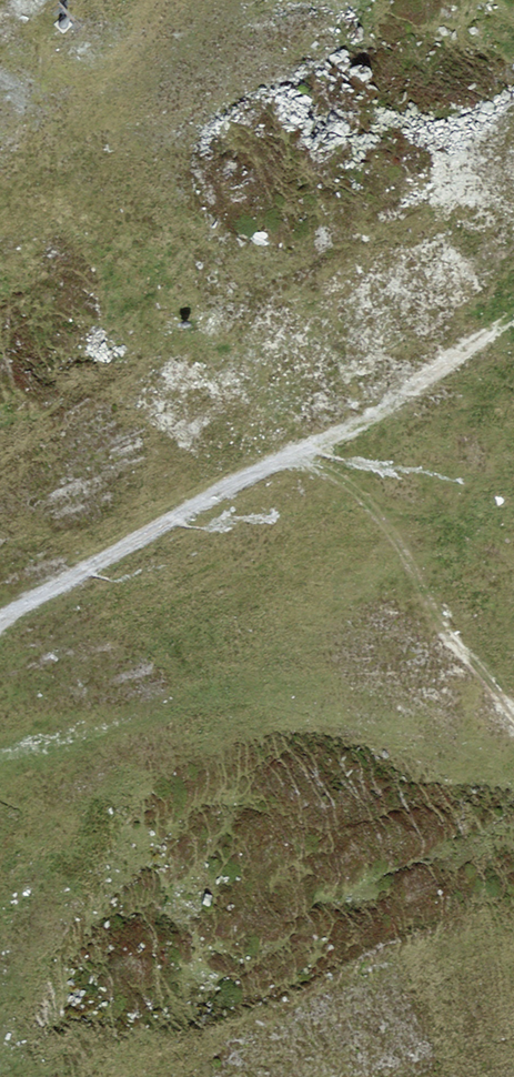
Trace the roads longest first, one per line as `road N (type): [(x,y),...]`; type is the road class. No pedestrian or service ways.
road 1 (track): [(513,311),(356,429),(284,457),(0,623)]
road 2 (track): [(284,457),(322,469),(356,491),(444,629),(513,712)]

